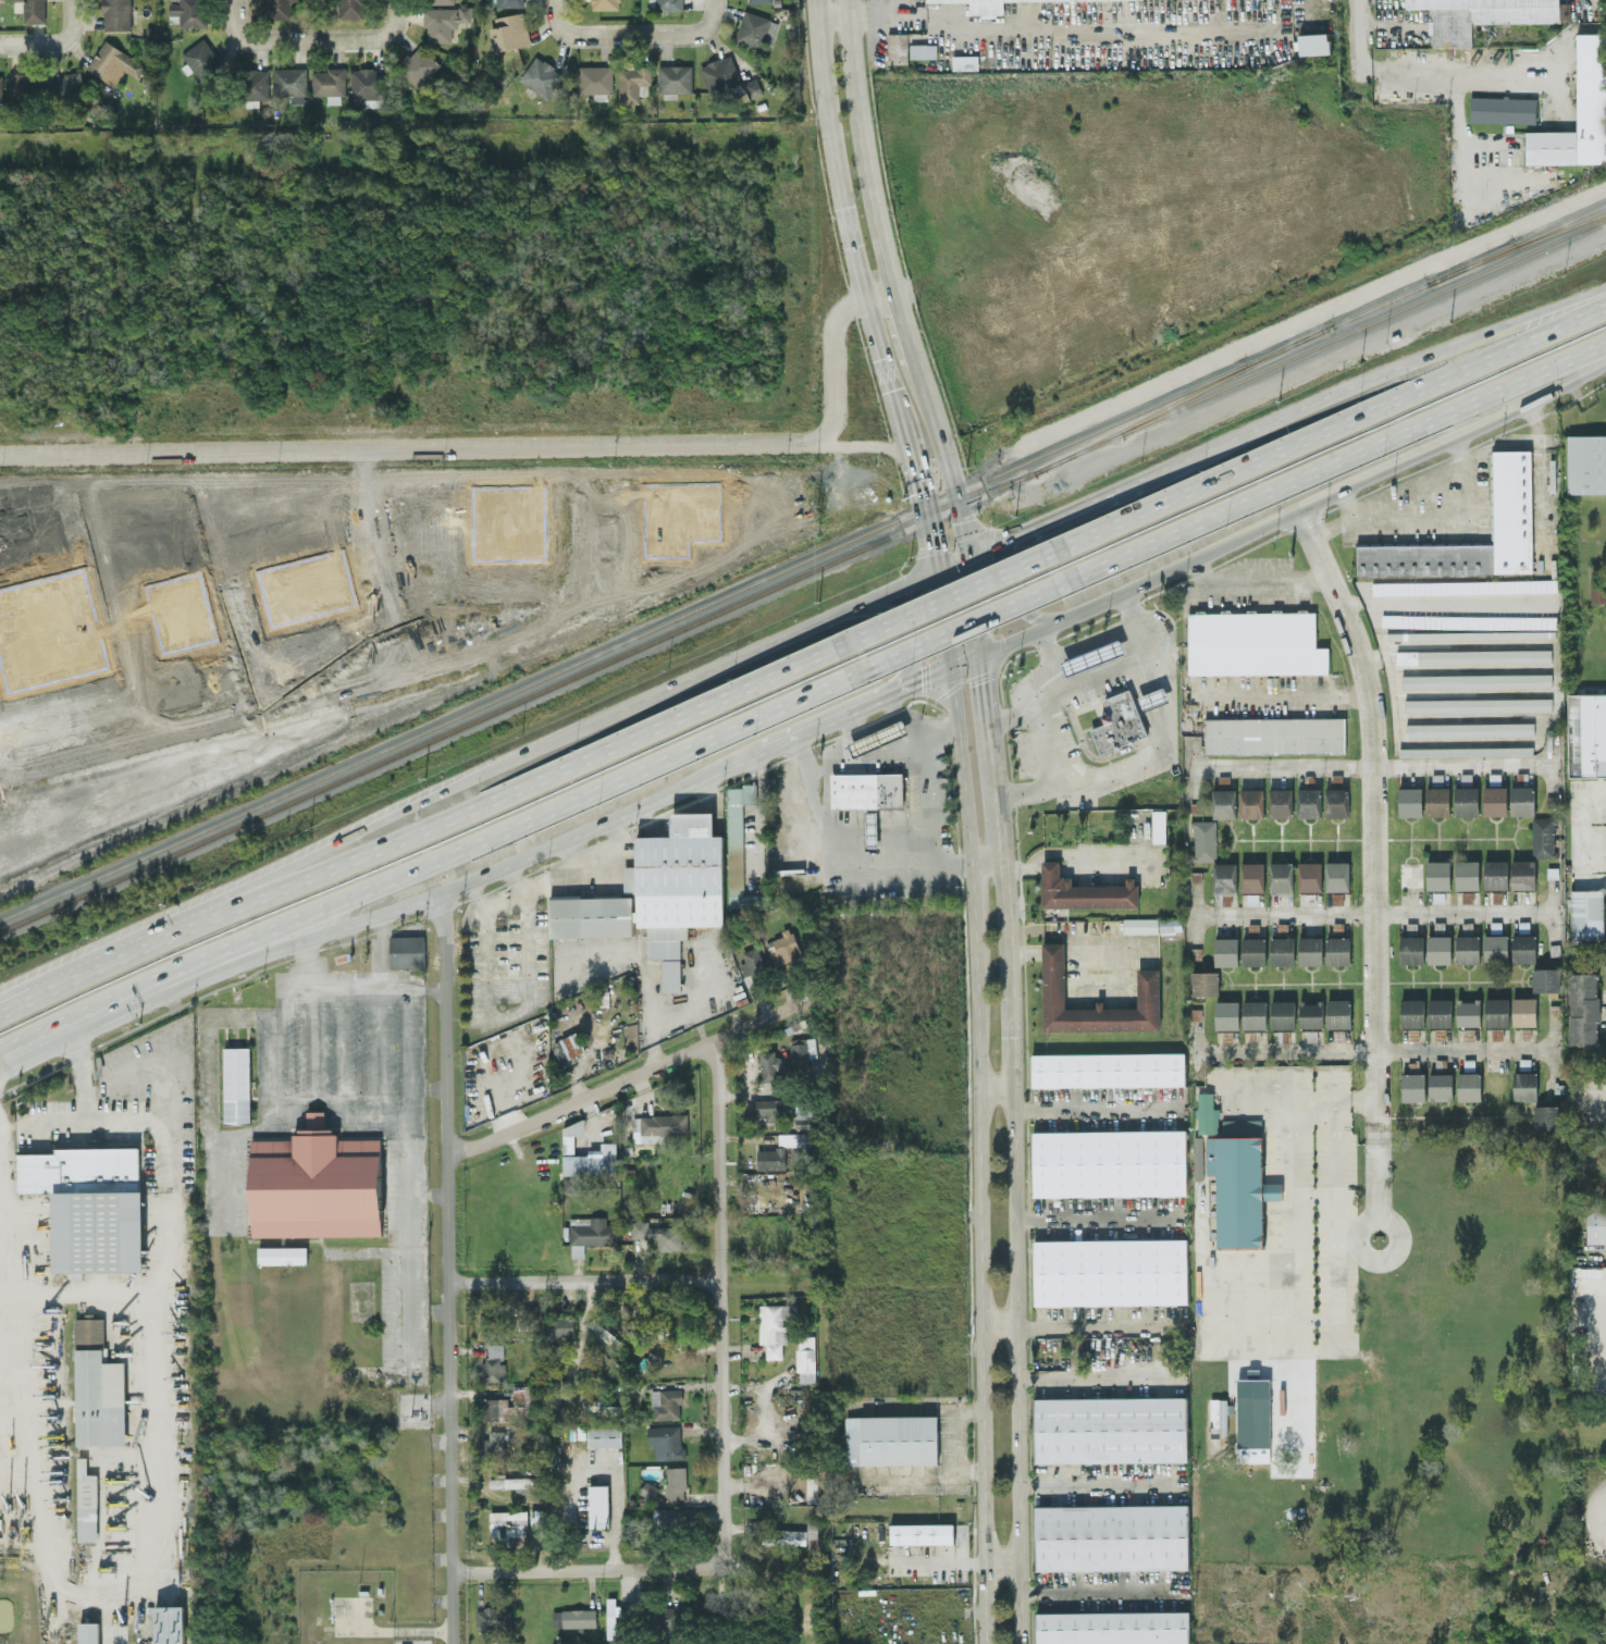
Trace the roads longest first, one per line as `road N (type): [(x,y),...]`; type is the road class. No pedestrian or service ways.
road 1 (residential): [(0,454),(805,442),(819,436),(833,413),(836,319),(844,307),(894,291)]
road 2 (secondary): [(950,667),(975,935),(983,1643)]
road 3 (residential): [(437,890),(448,984),(450,1643)]
road 4 (trunk): [(189,964),(873,668)]
road 5 (trunk): [(861,639),(252,898)]
road 6 (residential): [(1298,510),(1346,609),(1371,695),(1378,1097)]
road 7 (trunk): [(1605,303),(1058,552)]
road 8 (secondary): [(1020,1643),(1011,1053)]
road 9 (trunk): [(1070,580),(1605,342)]
road 10 (residential): [(713,1038),(722,1548),(715,1560)]
road 11 (trunk): [(1148,579),(1605,359)]
road 12 (trunk): [(292,940),(437,890),(759,750)]
road 13 (secondary): [(815,0),(844,217),(899,423)]
road 14 (trunk): [(618,712),(369,827),(252,898)]
road 15 (residential): [(810,994),(448,1155)]
road 16 (residential): [(1189,762),(1556,761)]
road 17 (residential): [(1194,1052),(1557,1049)]
road 18 (residential): [(1193,913),(1552,910)]
road 19 (trunk): [(934,573),(618,712)]
road 20 (trunk): [(1421,355),(1140,480)]
road 21 (secondary): [(894,291),(861,137),(847,0)]
road 22 (residential): [(718,1276),(450,1280)]
road 23 (residential): [(715,1560),(702,1567),(449,1570)]
road 24 (trunk): [(252,898),(33,997)]
road 25 (trunk): [(873,668),(1070,580)]
road 26 (trunk): [(1058,552),(861,639)]
road 27 (secondary): [(966,558),(942,442),(915,362)]
road 28 (residential): [(555,0),(572,29),(696,32),(709,25),(715,0)]
road 29 (secondary): [(1011,1053),(1001,858)]
road 30 (trunk): [(1605,291),(1421,355)]
road 31 (trunk): [(1140,480),(966,558)]
road 32 (trunk): [(978,654),(1148,579)]
road 33 (secondary): [(899,423),(934,573)]
road 34 (residential): [(1378,1097),(1380,1236)]
road 35 (trunk): [(872,701),(901,673),(909,642),(902,606),(873,599)]
road 36 (trunk): [(73,1018),(189,964)]
road 37 (trunk): [(1034,529),(1017,553),(1021,596),(1034,614),(1065,616)]
road 38 (trunk): [(759,750),(872,701)]

